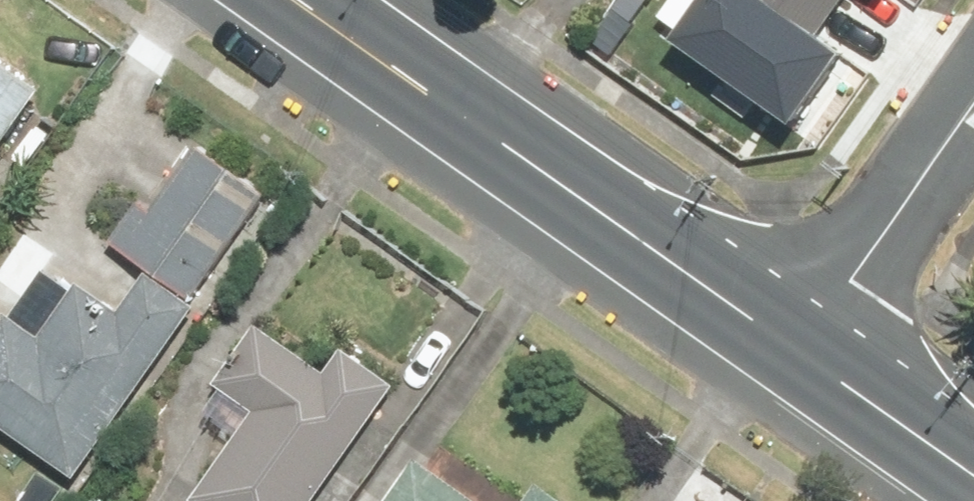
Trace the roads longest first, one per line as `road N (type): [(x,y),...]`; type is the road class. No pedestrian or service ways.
road 1 (secondary): [(806,358),(300,0)]
road 2 (residential): [(973,115),(806,358)]
road 3 (secondary): [(973,475),(806,358)]

